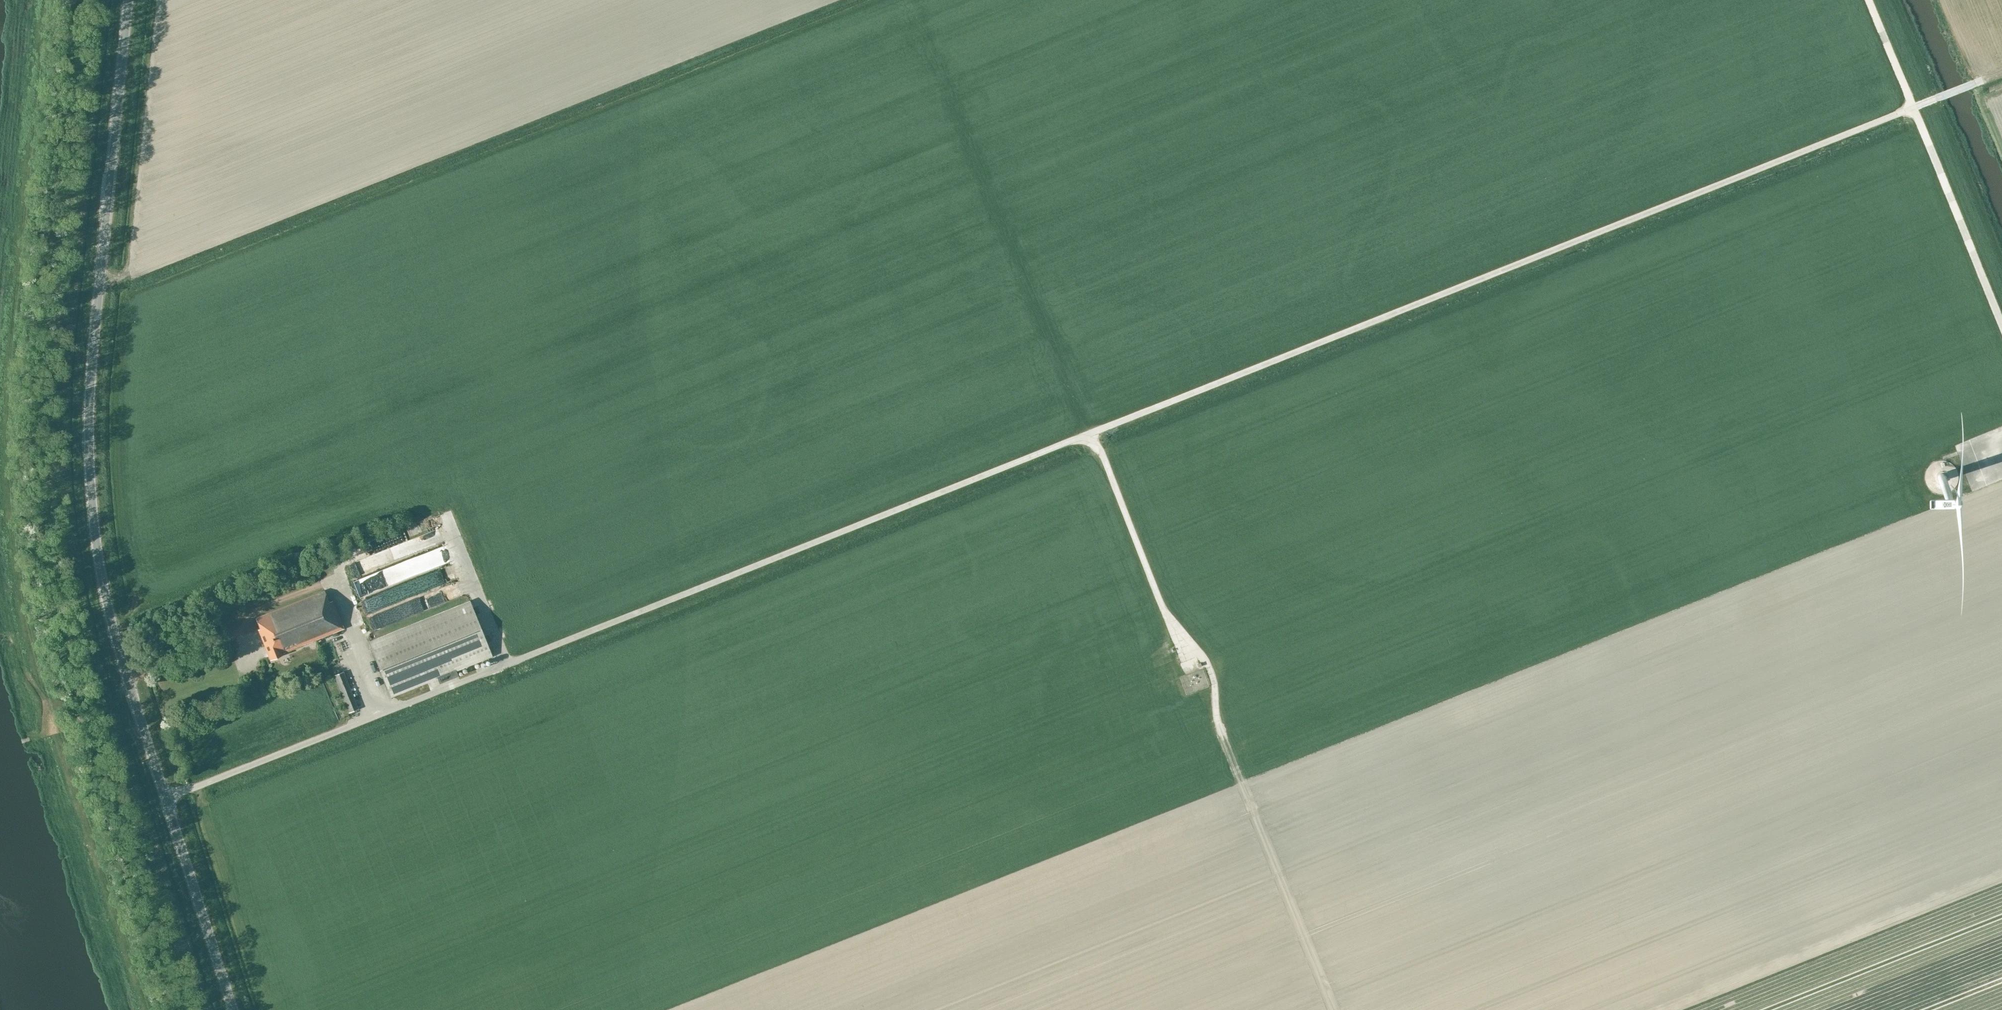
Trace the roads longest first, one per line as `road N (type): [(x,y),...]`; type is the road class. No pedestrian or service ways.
road 1 (unclassified): [(233,1009),(128,679),(95,530),(90,393),(128,0)]

